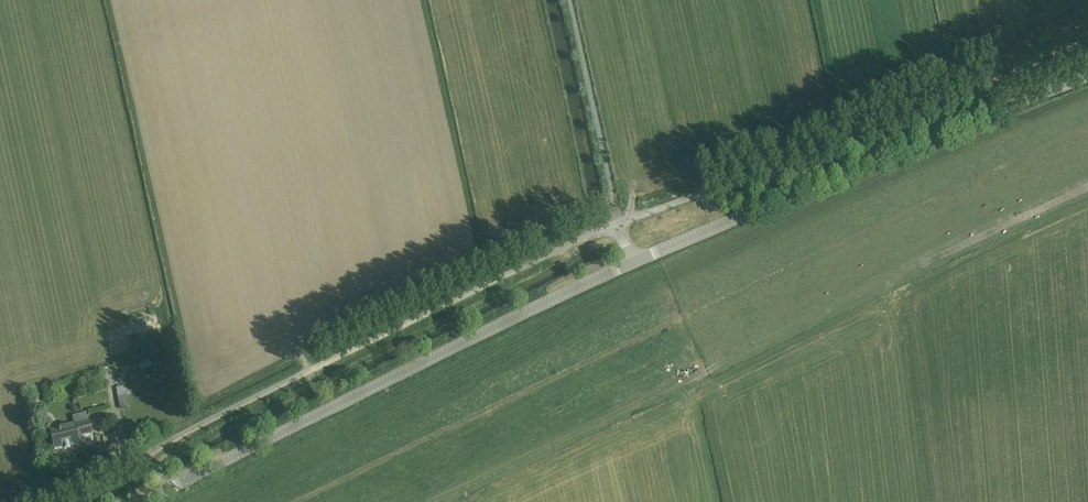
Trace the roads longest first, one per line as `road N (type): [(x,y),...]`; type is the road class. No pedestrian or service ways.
road 1 (unclassified): [(159,448),(635,218)]
road 2 (unclassified): [(173,490),(645,257)]
road 3 (unclassified): [(635,218),(1087,45)]
road 4 (unclassified): [(645,257),(1087,85)]

